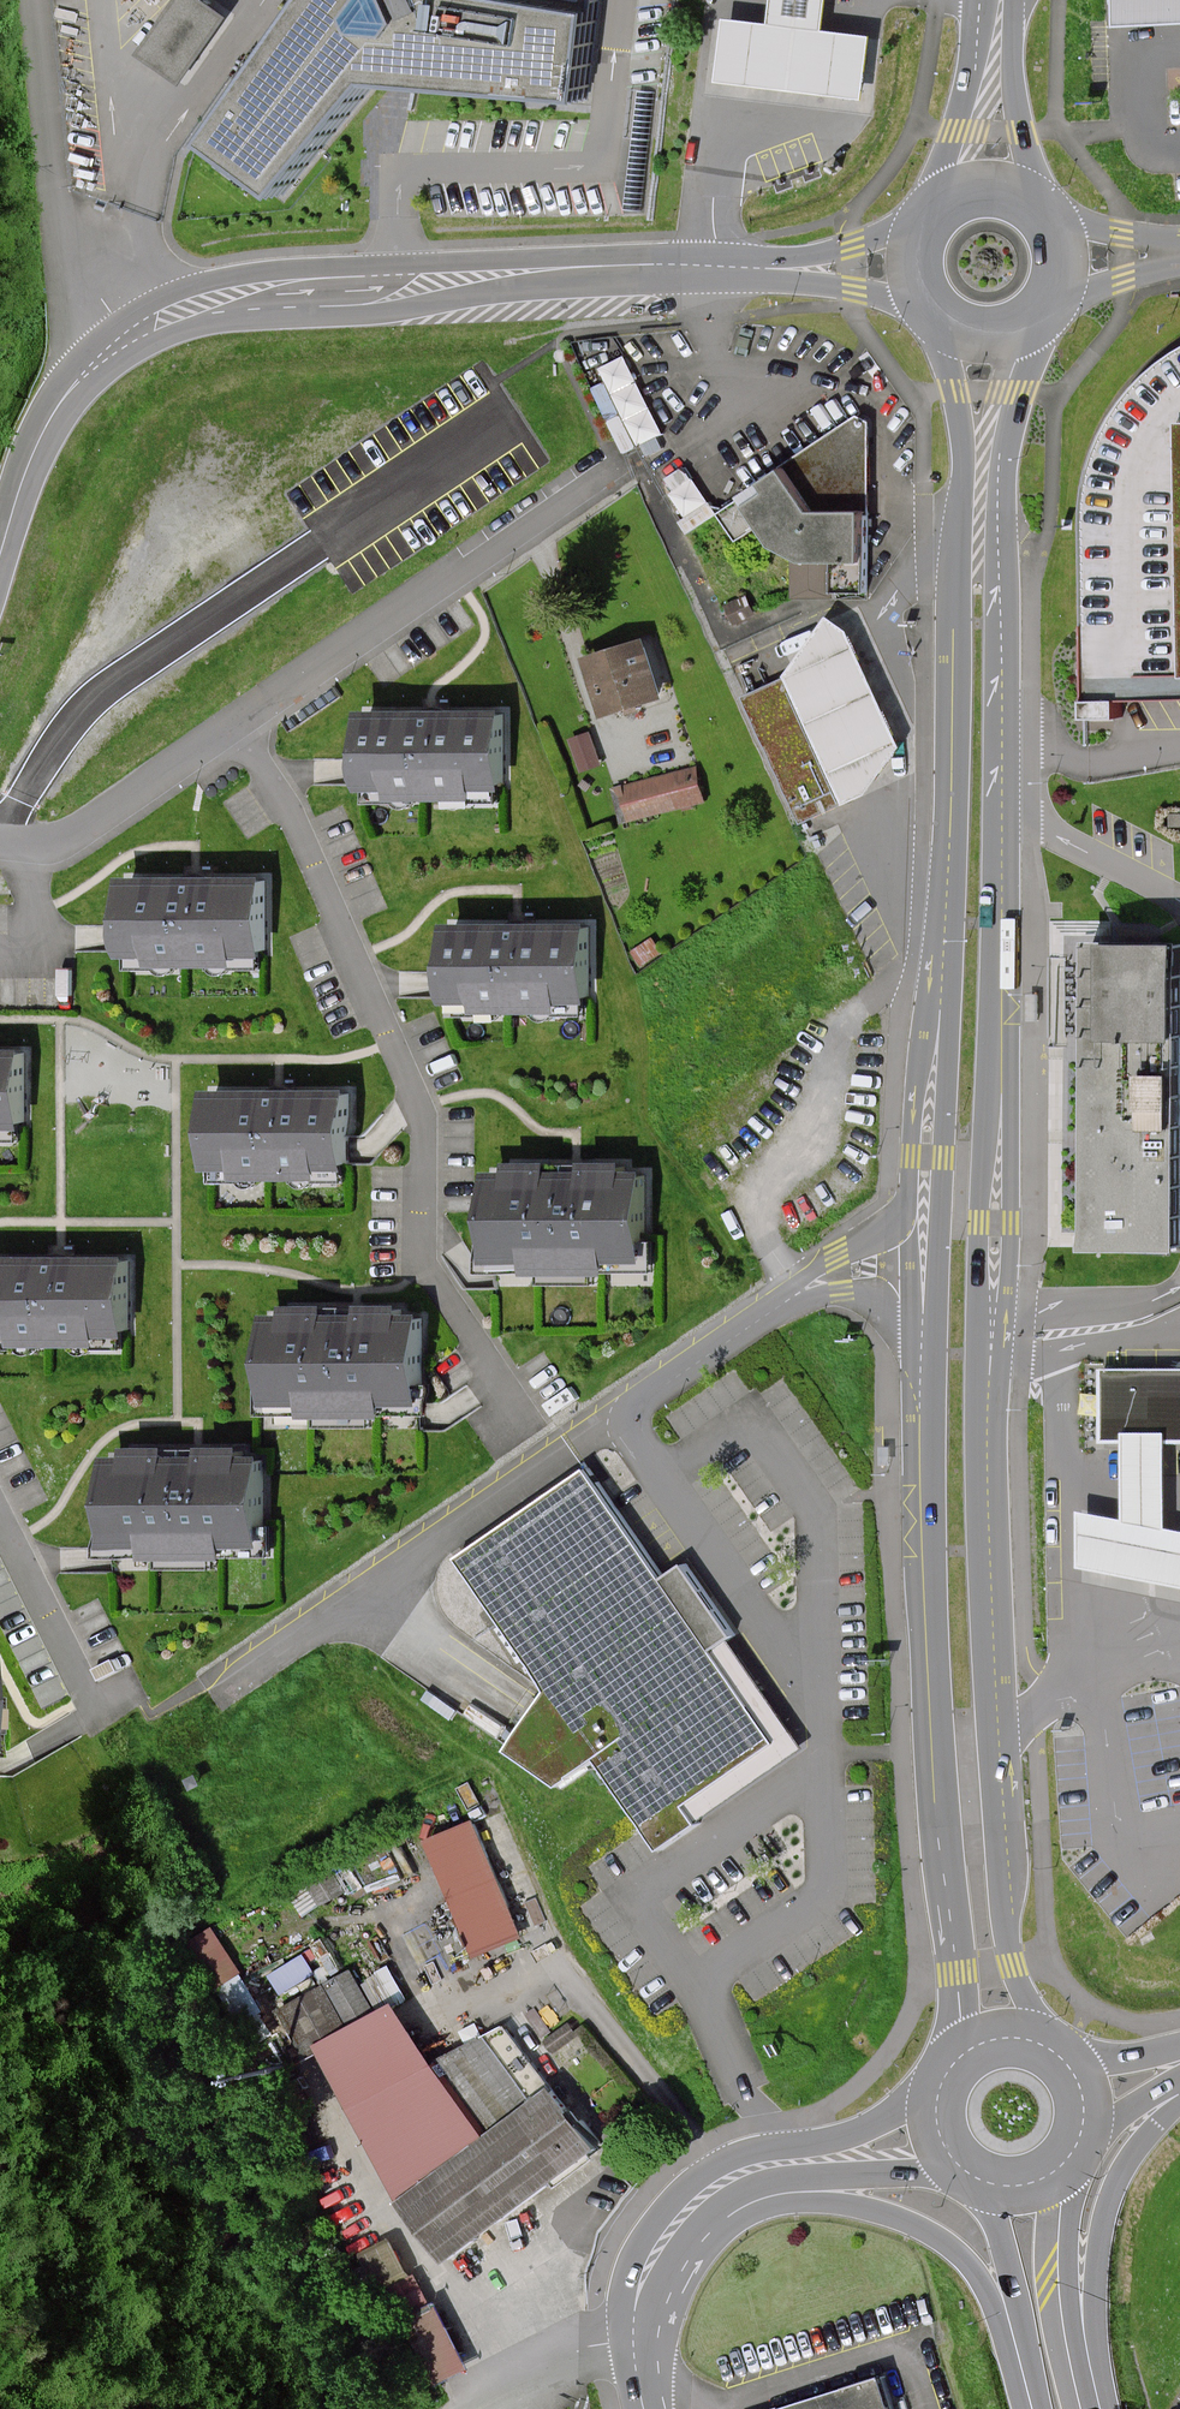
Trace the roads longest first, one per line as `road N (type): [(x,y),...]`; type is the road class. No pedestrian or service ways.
road 1 (primary): [(1046,2032),(1030,2008),(1005,1934),(987,1431),(1003,710),(1000,500),(1005,446),(1047,318)]
road 2 (primary): [(947,332),(964,470),(948,903),(926,1155),(921,1512),(936,1827),(957,1971),(959,2019),(950,2050)]
road 3 (tertiary): [(784,269),(602,268),(402,282),(247,294),(169,315),(108,352),(60,404),(0,558)]
road 4 (residential): [(0,841),(62,839),(619,468)]
road 5 (unclassified): [(644,2408),(679,2303),(706,2256),(738,2222),(779,2205),(846,2206),(925,2232),(973,2268),(1019,2355)]
road 6 (unclassified): [(1108,2408),(1095,2321),(1104,2222),(1137,2150),(1179,2105)]
road 7 (tertiary): [(804,2160),(738,2174),(681,2215),(642,2284),(632,2340)]
road 8 (primary): [(1092,2408),(1071,2310),(1072,2197),(1086,2155)]
road 9 (residential): [(0,1527),(102,1720)]
road 10 (primary): [(995,0),(934,207)]
road 11 (primary): [(1043,206),(1018,120),(1008,17)]
road 12 (unclassified): [(473,2408),(508,2378),(558,2354),(632,2340)]
road 13 (primary): [(973,2189),(991,2215),(1008,2271),(1019,2355)]
road 14 (tertiary): [(935,2071),(894,2111),(804,2160)]
road 15 (tertiary): [(804,2160),(959,2181)]
road 16 (tertiary): [(923,220),(784,269)]
road 17 (tertiary): [(784,269),(925,311)]
road 18 (unclassified): [(1179,252),(1049,212)]
road 19 (primary): [(973,2189),(1001,2198),(1036,2195),(1086,2155)]
road 20 (unclassified): [(1060,299),(1179,254)]
road 21 (primary): [(935,2071),(926,2131),(959,2181)]

